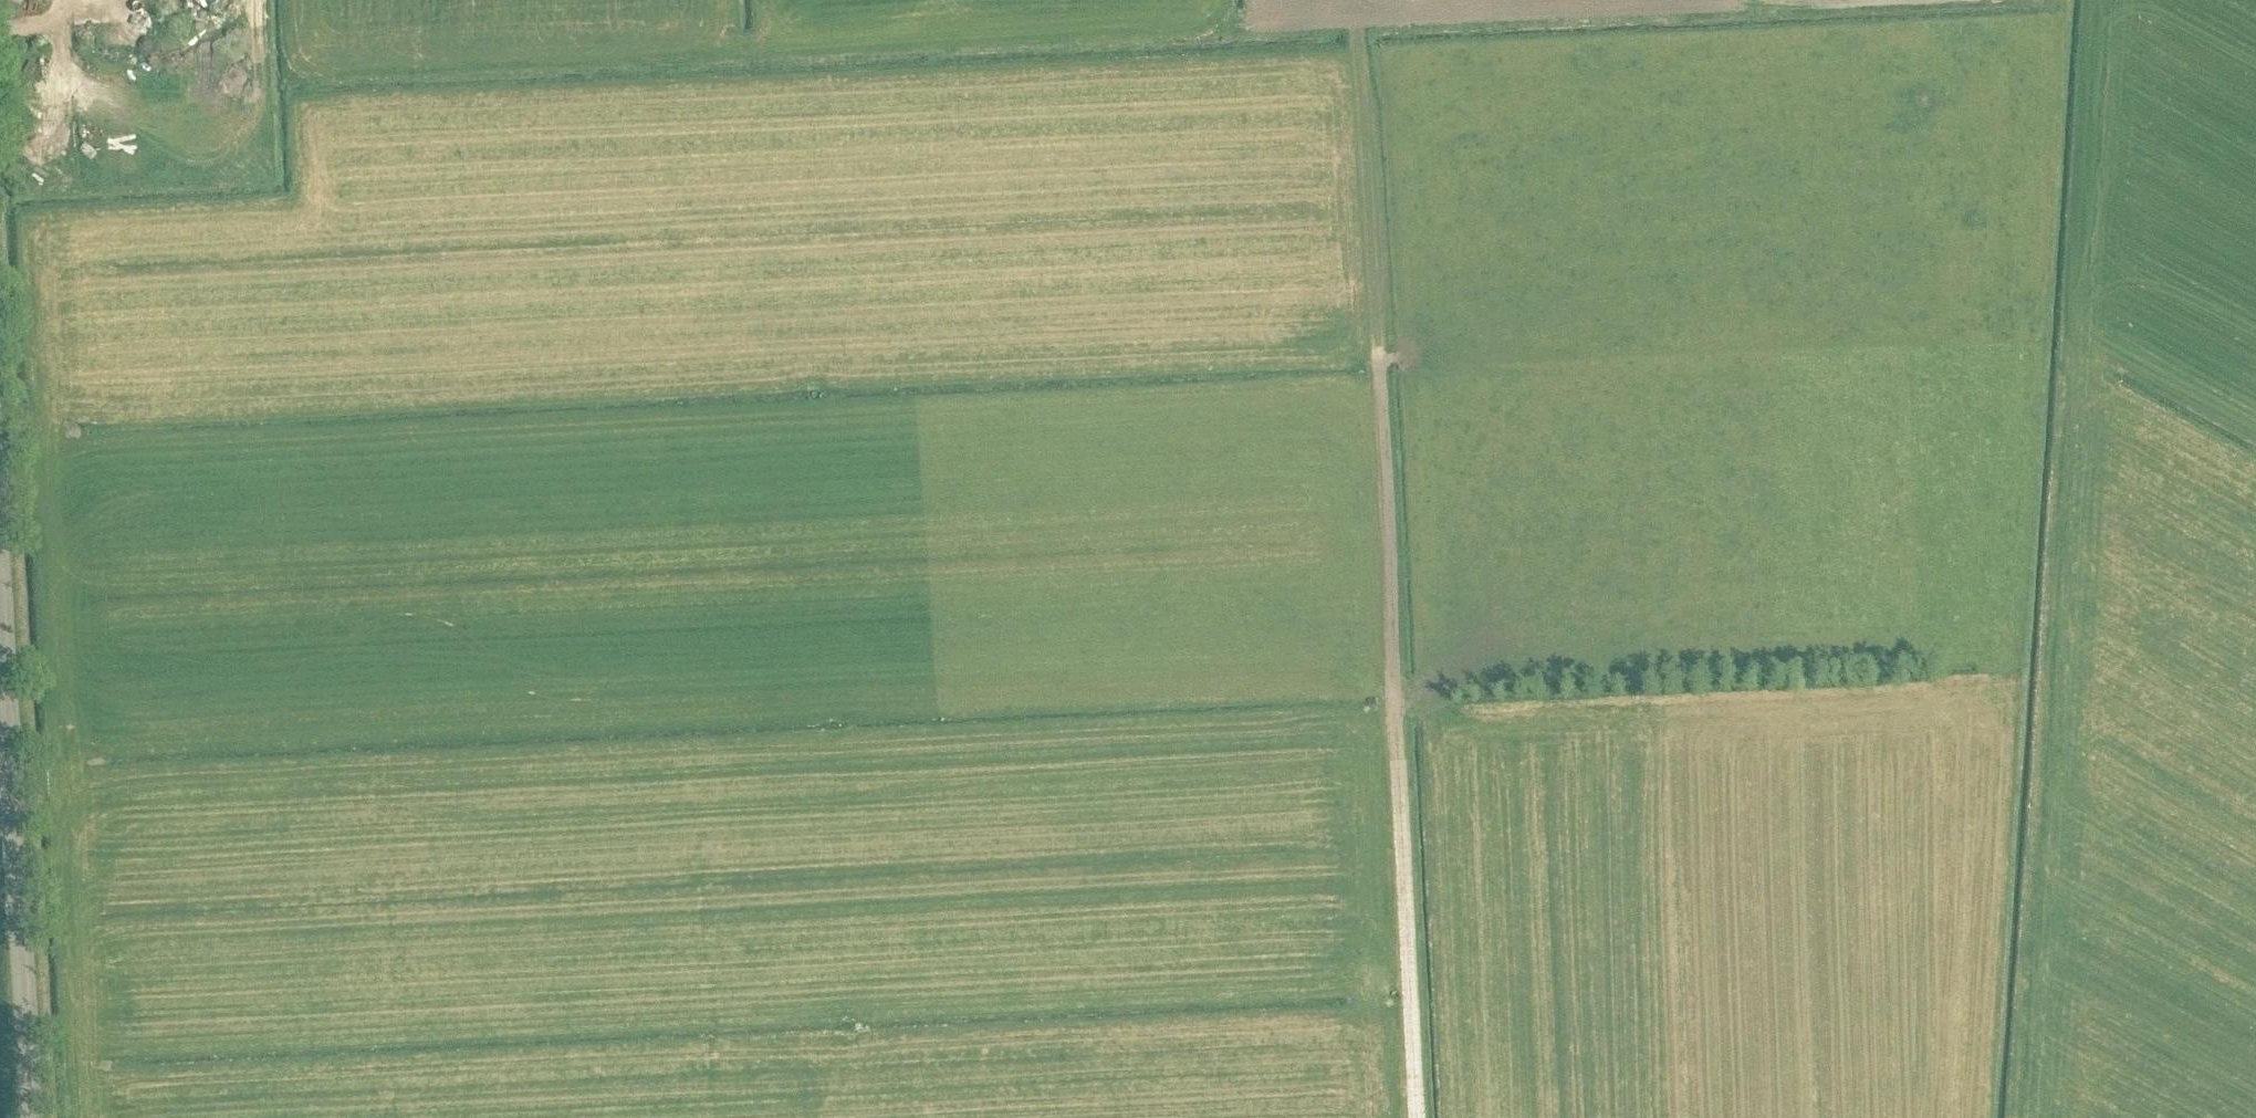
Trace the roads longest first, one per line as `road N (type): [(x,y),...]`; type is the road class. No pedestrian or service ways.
road 1 (tertiary): [(32,1117),(0,582)]

